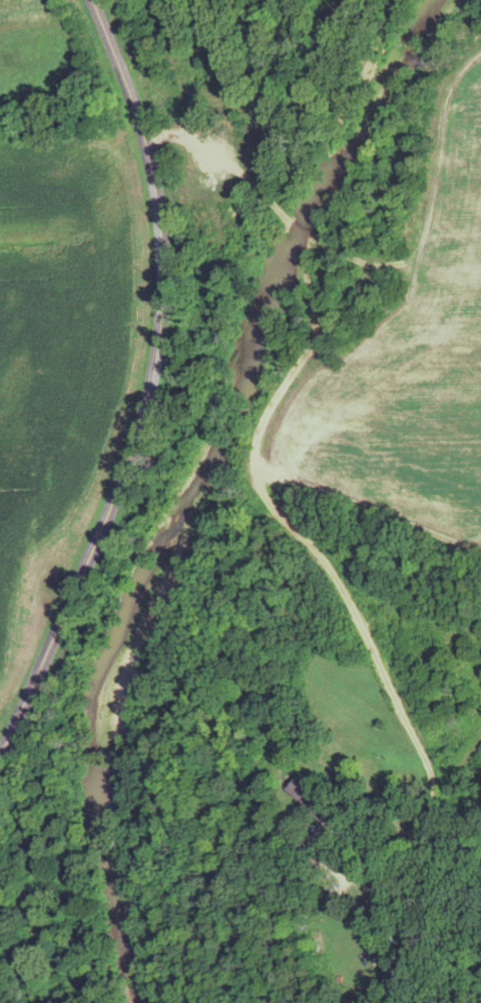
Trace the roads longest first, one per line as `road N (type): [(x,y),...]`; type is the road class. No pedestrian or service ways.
road 1 (residential): [(438,805),(424,755),(339,586),(267,502),(251,459),(281,387),(412,259),(431,217),(444,89),(480,53)]
road 2 (tertiary): [(0,764),(131,453),(162,320),(148,162),(92,0)]

